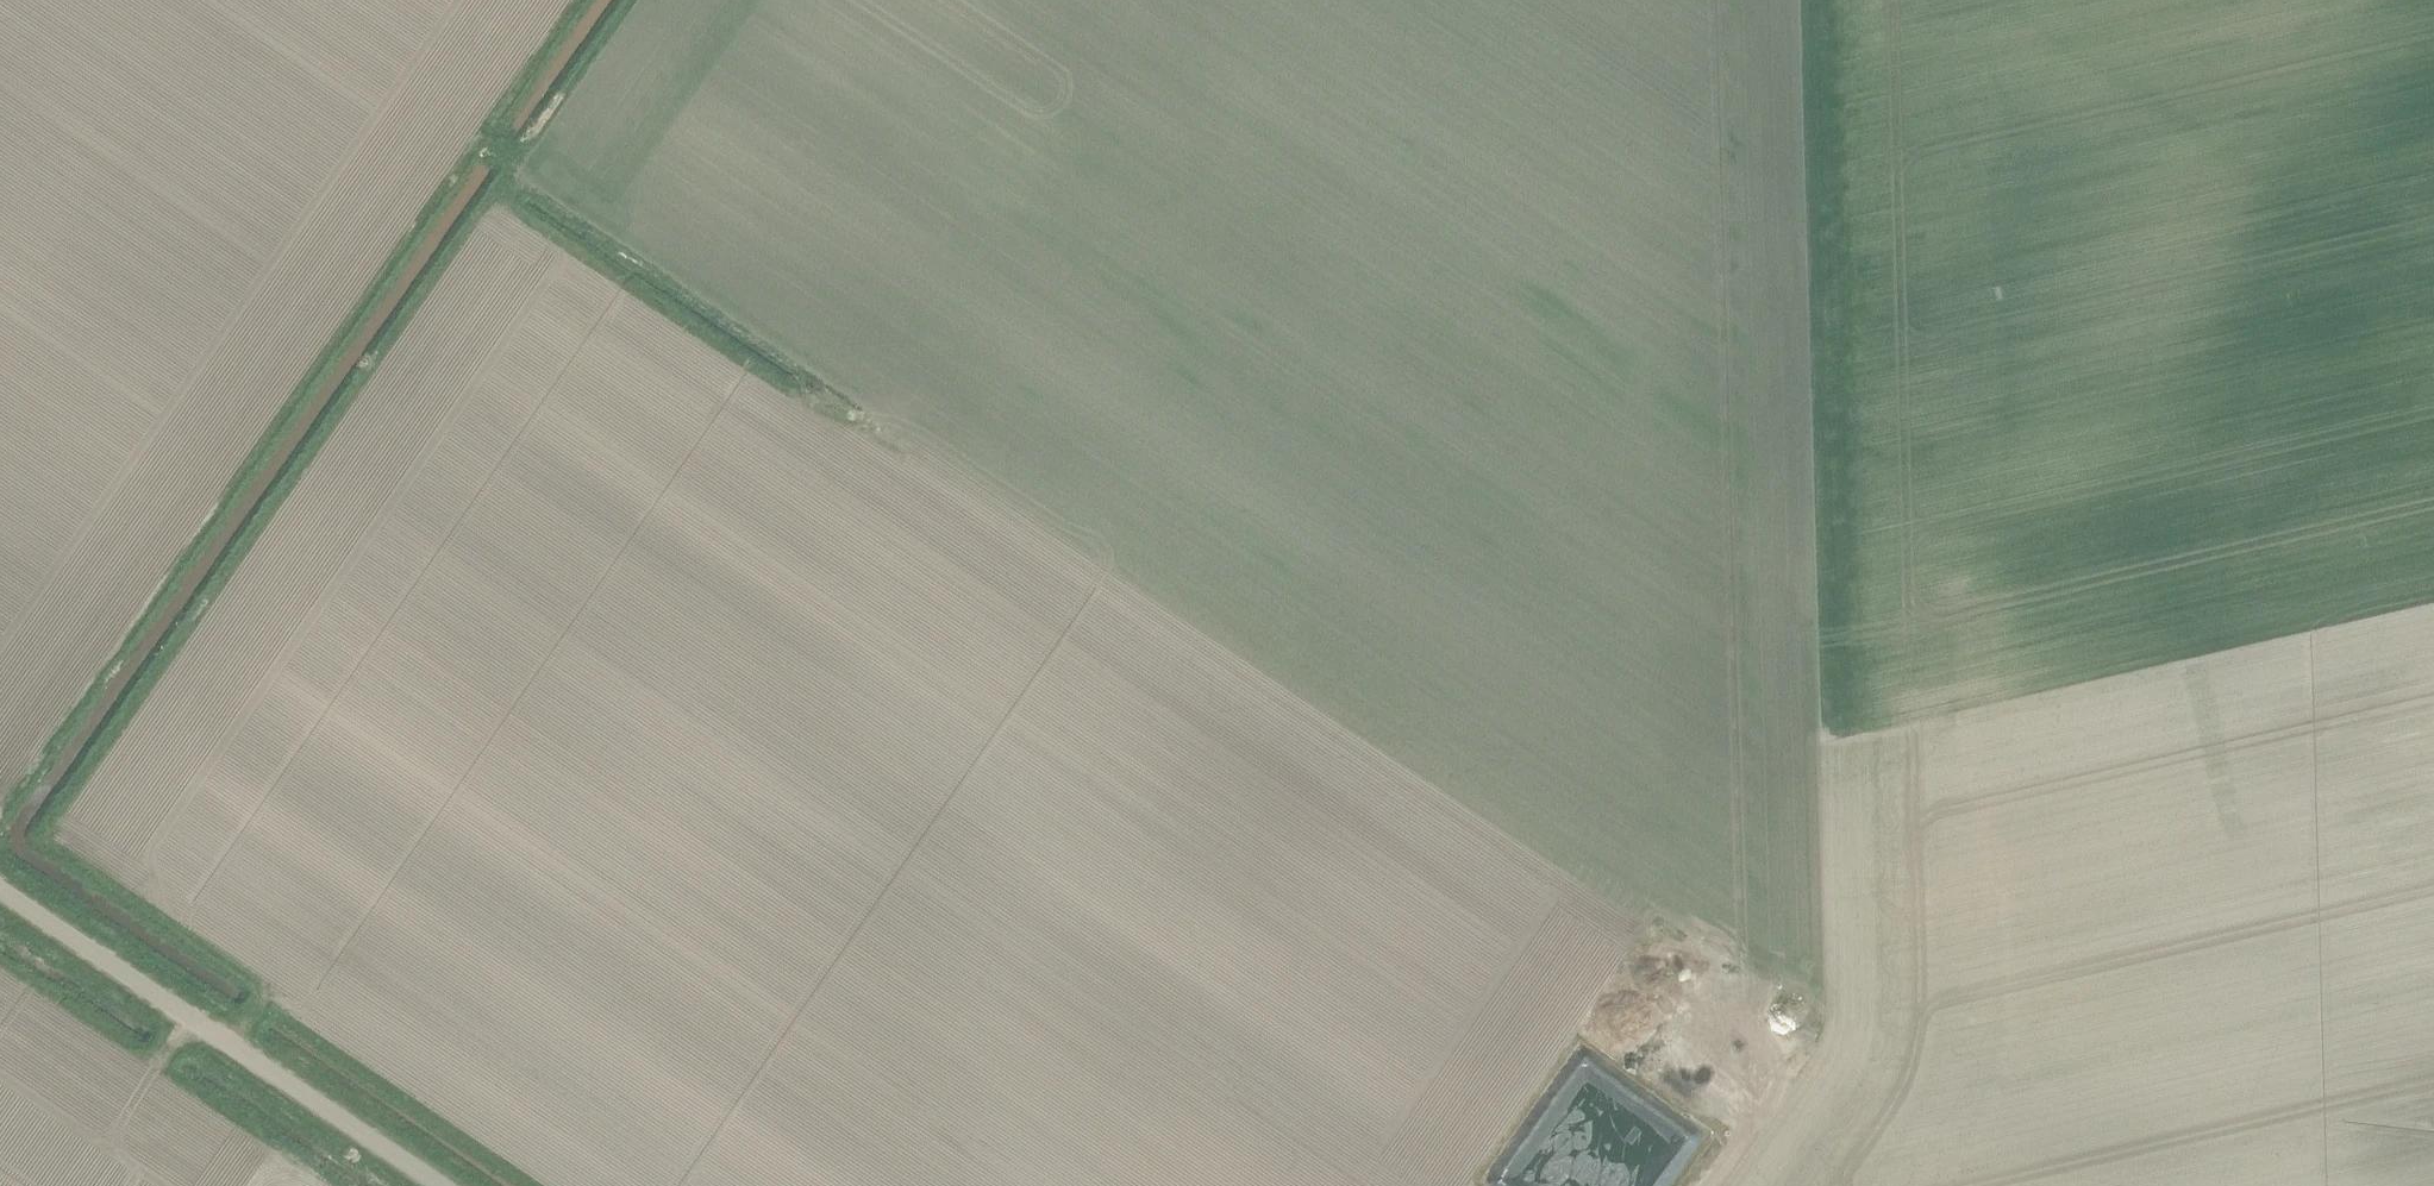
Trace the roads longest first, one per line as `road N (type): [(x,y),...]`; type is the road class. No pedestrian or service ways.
road 1 (unclassified): [(445,1185),(0,887)]

